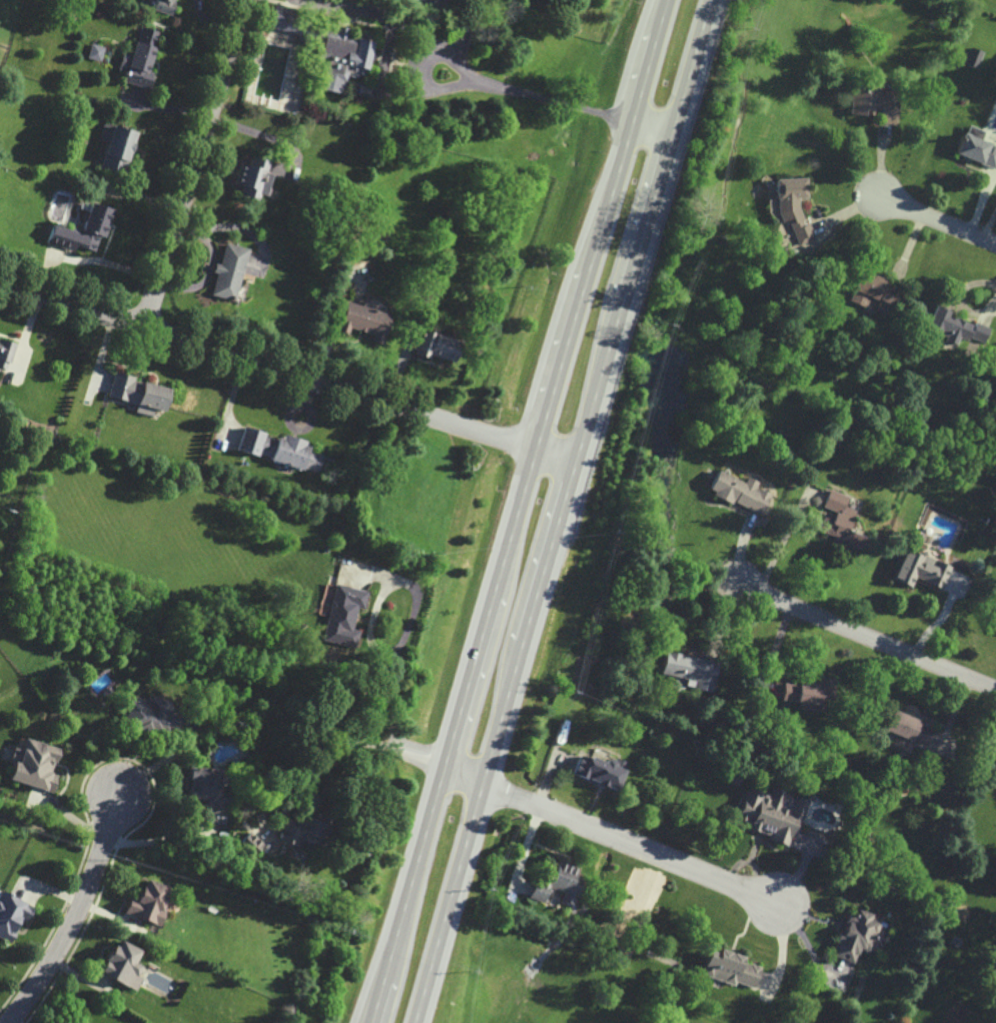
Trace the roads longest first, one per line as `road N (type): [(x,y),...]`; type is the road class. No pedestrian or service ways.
road 1 (trunk): [(667,0),(371,1022)]
road 2 (trunk): [(414,1022),(709,0)]
road 3 (residential): [(576,463),(0,282)]
road 4 (residential): [(446,769),(782,903)]
road 5 (residential): [(246,0),(142,327)]
road 6 (residential): [(995,689),(740,586)]
road 7 (residential): [(14,1022),(66,950),(94,880)]
road 8 (residential): [(995,244),(875,196)]

